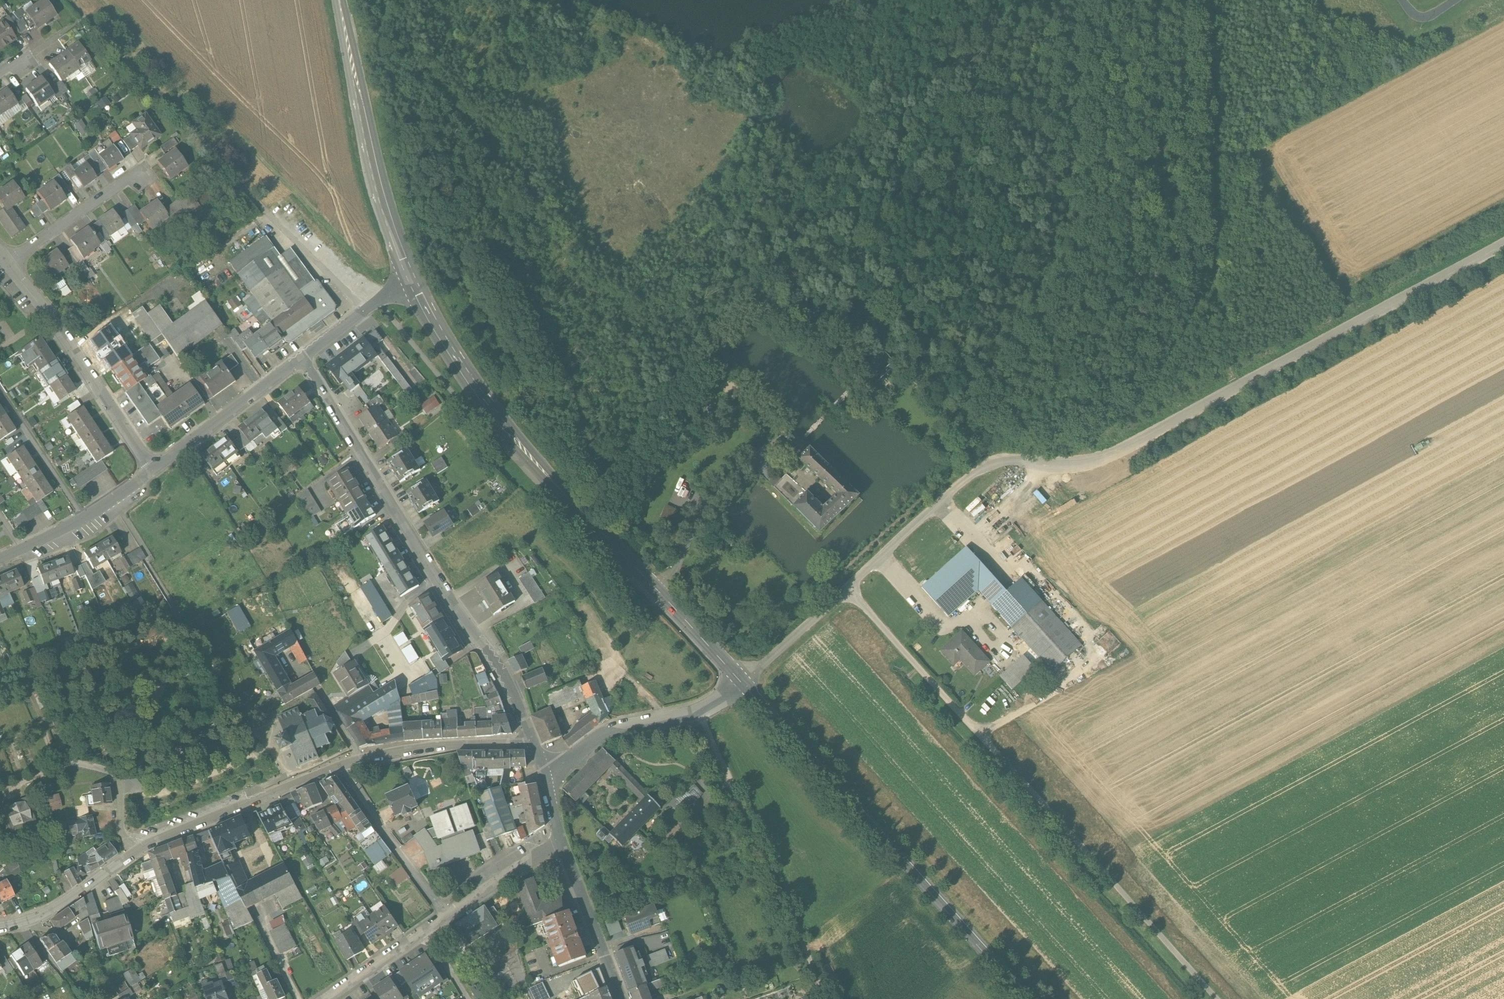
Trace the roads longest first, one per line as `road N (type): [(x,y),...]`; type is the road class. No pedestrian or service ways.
road 1 (track): [(1503,244),(1120,452),(1081,464),(982,467),(848,588)]
road 2 (track): [(848,588),(1219,998)]
road 3 (tertiary): [(744,683),(507,429),(411,279)]
road 4 (residential): [(304,357),(513,692),(534,744)]
road 5 (tertiary): [(1031,998),(744,683)]
road 6 (tertiary): [(0,927),(43,915),(148,846),(337,766)]
road 7 (residential): [(698,710),(825,998)]
road 8 (tertiary): [(411,279),(376,171),(343,0)]
road 9 (residential): [(153,470),(7,262)]
road 10 (tertiary): [(337,766),(534,744)]
road 11 (residential): [(304,357),(153,470)]
road 12 (track): [(882,554),(950,632),(975,611),(1010,648)]
road 13 (residential): [(337,766),(448,916)]
road 14 (residential): [(560,838),(621,998)]
road 15 (tertiary): [(698,710),(605,733),(547,772)]
road 16 (residential): [(7,262),(143,178)]
road 17 (residential): [(0,392),(85,519)]
road 18 (track): [(848,588),(744,683)]
road 19 (residential): [(560,838),(511,864),(448,916)]
road 20 (residential): [(411,279),(304,357)]

